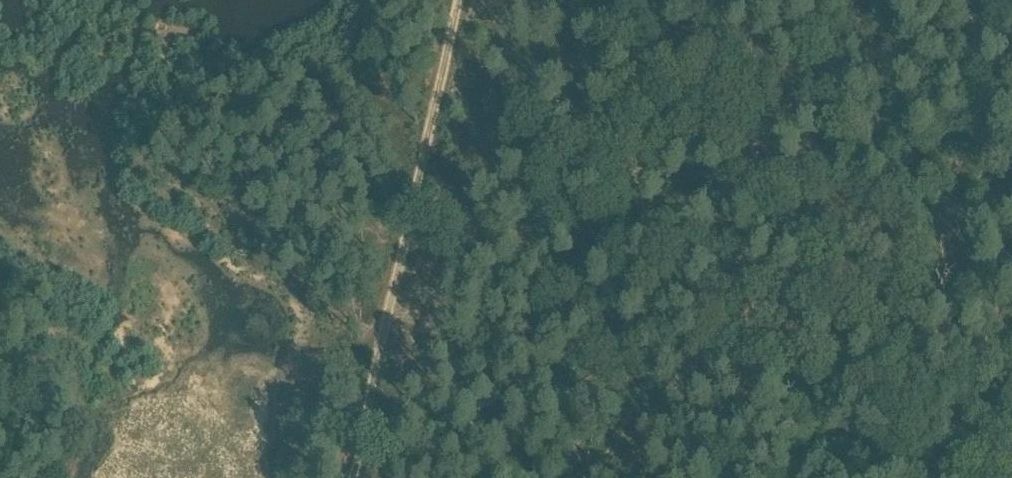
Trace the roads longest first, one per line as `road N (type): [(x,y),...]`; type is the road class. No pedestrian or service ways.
road 1 (track): [(337,477),(446,0)]

